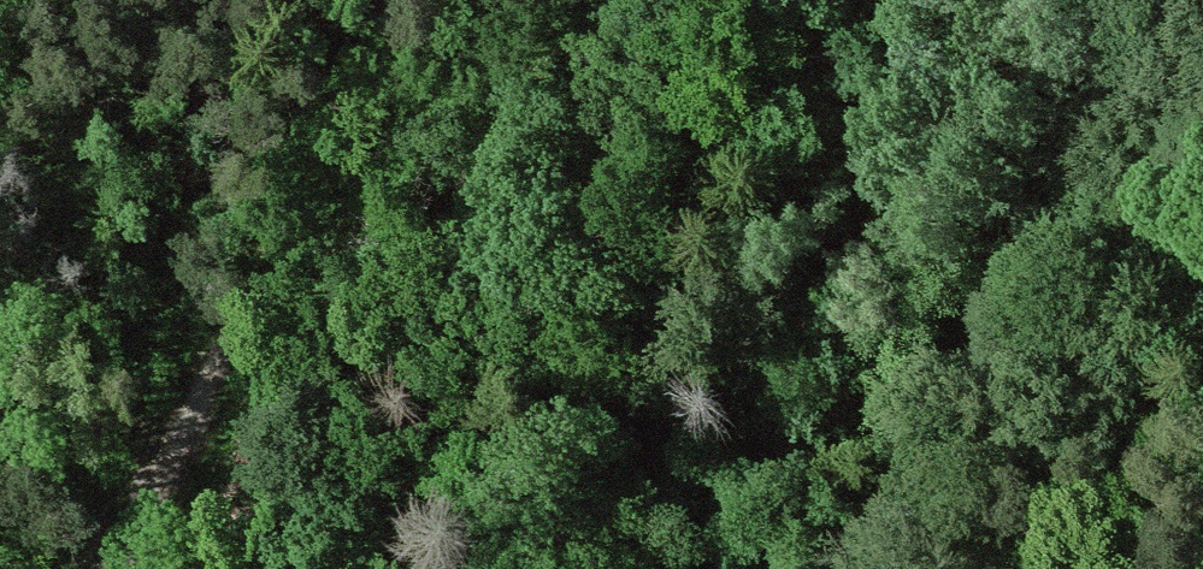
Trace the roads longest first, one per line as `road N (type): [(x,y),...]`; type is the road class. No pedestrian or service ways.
road 1 (track): [(787,568),(855,503),(903,327),(1009,173),(1087,81),(1171,53),(1202,69)]
road 2 (track): [(396,0),(114,564)]
road 3 (track): [(1202,259),(1178,332),(1136,568)]

